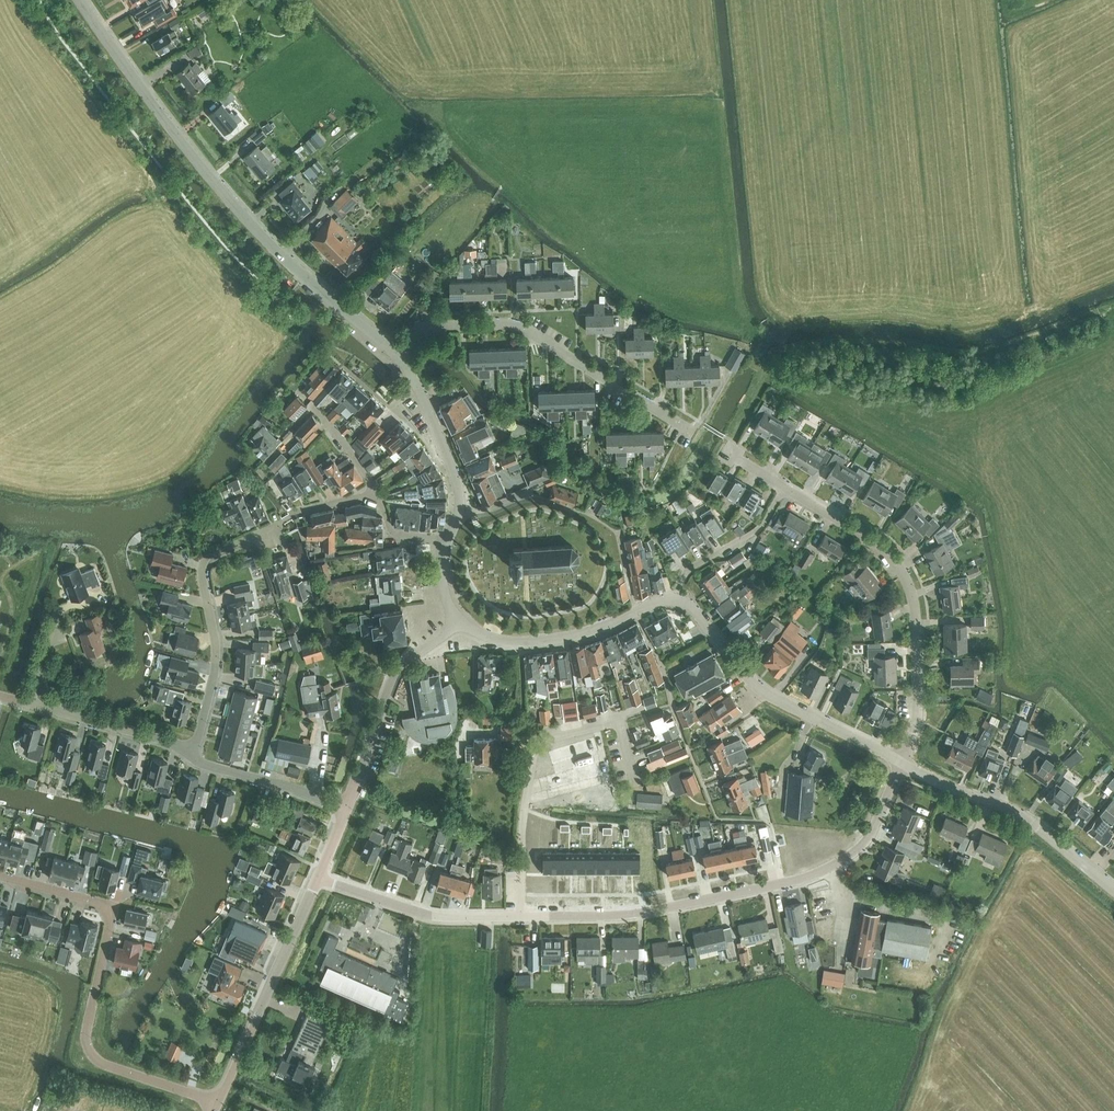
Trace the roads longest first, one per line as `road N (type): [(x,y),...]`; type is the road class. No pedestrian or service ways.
road 1 (tertiary): [(460,621),(500,640),(533,641),(585,633),(664,600),(684,602),(771,696),(901,762)]
road 2 (tertiary): [(394,352),(237,209),(80,0)]
road 3 (residential): [(521,917),(629,915),(808,877),(869,837),(901,762)]
road 4 (residential): [(217,1103),(91,1053),(87,1029),(114,905),(0,875)]
road 5 (residential): [(901,762),(918,710),(905,578),(867,537),(784,487)]
road 6 (residential): [(687,429),(519,327),(424,328),(394,352)]
road 7 (residential): [(636,783),(620,721),(535,742),(522,827),(521,917)]
road 8 (residential): [(188,754),(216,665),(204,564),(282,520)]
road 9 (tertiary): [(1113,890),(1020,814),(901,762)]
road 10 (residential): [(217,1103),(319,878)]
road 11 (residential): [(347,809),(396,673),(460,621)]
road 12 (residential): [(319,878),(425,915),(521,917)]
road 13 (tertiary): [(449,540),(460,502),(456,479),(394,352)]
road 14 (residential): [(188,754),(0,696)]
road 15 (residential): [(347,809),(188,754)]
road 16 (track): [(325,212),(327,201),(425,121)]
road 17 (residential): [(686,571),(756,530),(784,487)]

